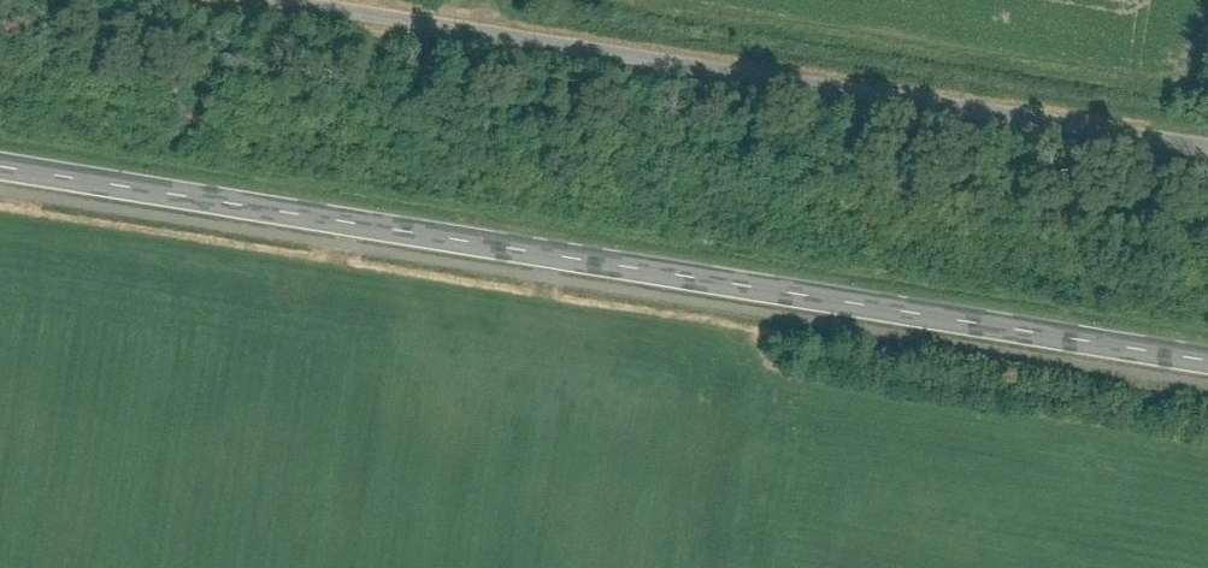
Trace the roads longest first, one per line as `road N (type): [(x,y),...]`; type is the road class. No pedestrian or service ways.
road 1 (tertiary): [(0,158),(1207,353)]
road 2 (unclassified): [(1207,143),(312,0)]

